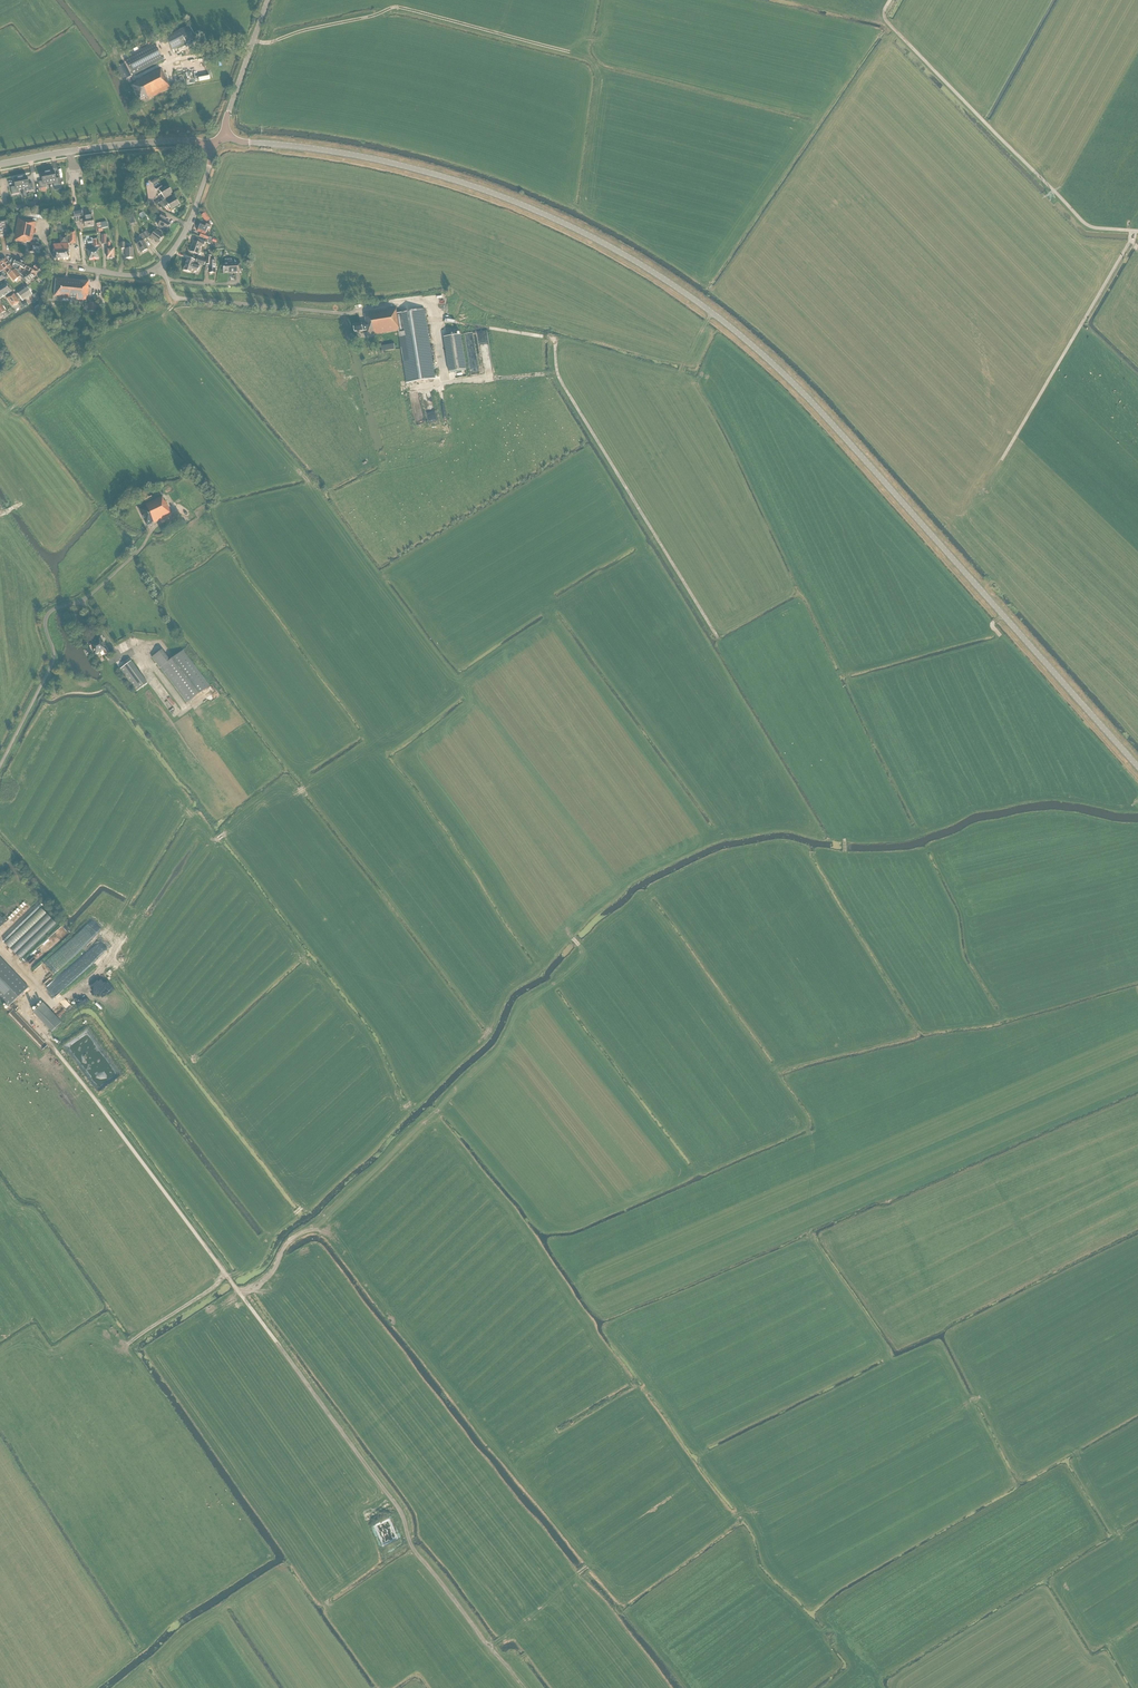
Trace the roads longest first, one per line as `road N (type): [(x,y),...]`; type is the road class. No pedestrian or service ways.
road 1 (tertiary): [(1137,767),(794,384),(705,307),(578,230),(472,186),(377,160),(226,138)]
road 2 (track): [(37,991),(21,1006),(401,1513),(417,1554),(524,1687)]
road 3 (track): [(435,319),(556,340),(557,374),(841,833),(845,853)]
road 4 (track): [(1137,232),(1087,225),(886,22),(890,0)]
road 5 (track): [(253,41),(396,8),(569,52)]
road 6 (unclassified): [(0,765),(51,665),(48,613),(88,597),(149,535)]
road 7 (track): [(242,1296),(271,1273),(292,1236),(339,1206),(451,1100)]
road 8 (track): [(224,1273),(126,1342),(101,1325),(59,1348),(32,1335),(0,1353)]
road 9 (track): [(1132,231),(1001,460)]
road 10 (tertiary): [(0,164),(131,144),(209,144)]
road 11 (unclassified): [(0,253),(128,275),(158,268)]
road 12 (unclassified): [(226,138),(267,0)]
road 13 (unclassified): [(158,268),(189,222),(209,144)]

